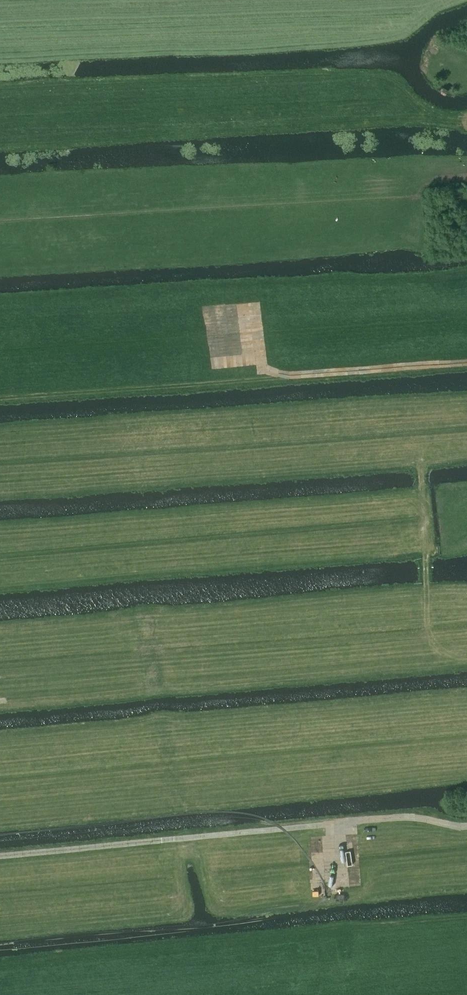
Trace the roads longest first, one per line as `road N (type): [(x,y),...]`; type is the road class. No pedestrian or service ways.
road 1 (track): [(0,856),(406,817),(466,825)]
road 2 (track): [(0,398),(466,362)]

